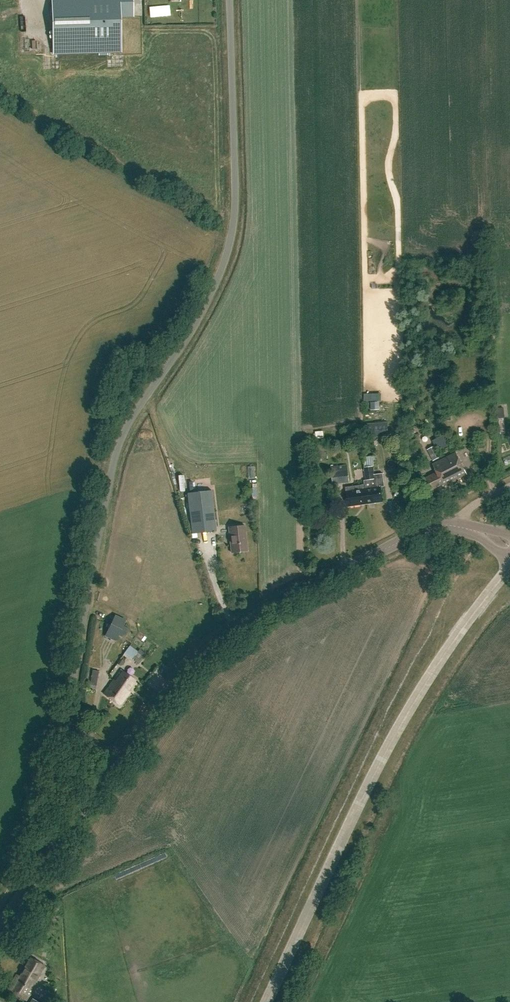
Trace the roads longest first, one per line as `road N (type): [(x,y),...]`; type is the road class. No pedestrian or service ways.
road 1 (unclassified): [(117,759),(82,728),(73,667),(113,459),(137,408),(209,298),(232,226),(229,0)]
road 2 (tertiary): [(265,1001),(406,715),(509,567)]
road 3 (unclassified): [(455,524),(425,527),(249,618),(177,681),(117,759)]
road 4 (unclassified): [(117,759),(10,908)]

